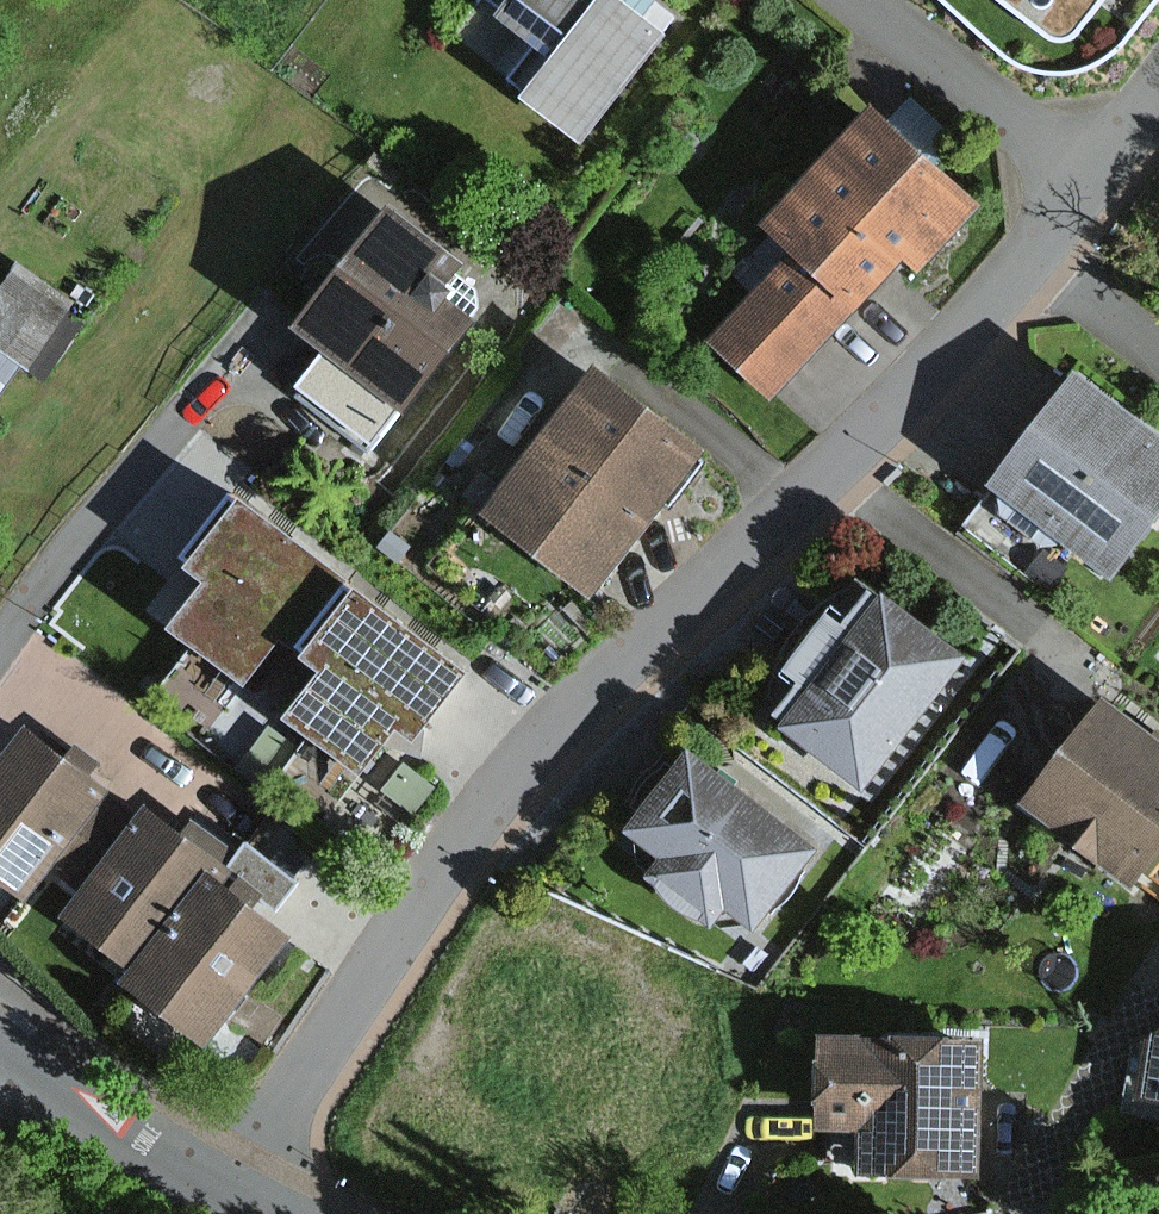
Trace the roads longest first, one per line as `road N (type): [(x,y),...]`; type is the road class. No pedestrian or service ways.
road 1 (residential): [(234,1188),(426,889),(560,721),(886,441),(1158,98)]
road 2 (residential): [(234,1188),(0,1037)]

